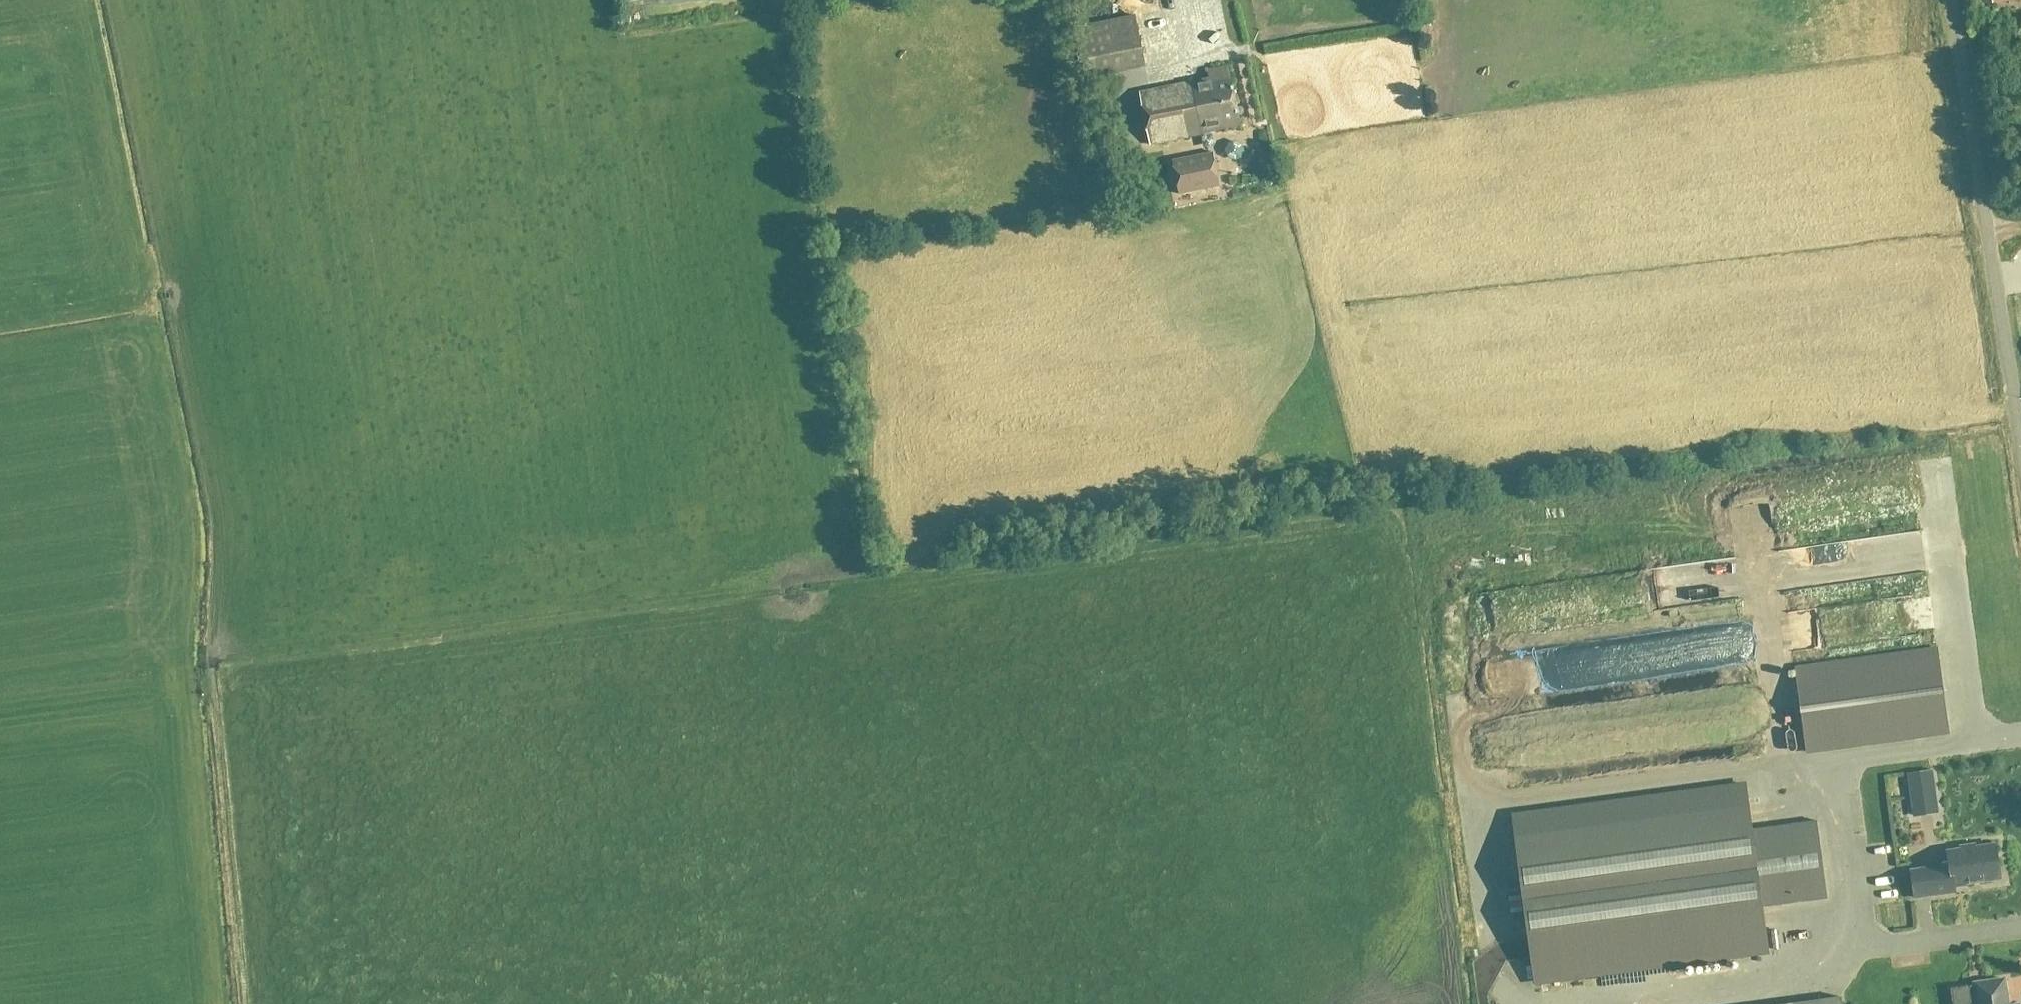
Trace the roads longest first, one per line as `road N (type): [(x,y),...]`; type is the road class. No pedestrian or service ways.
road 1 (unclassified): [(2020,468),(1950,0)]

